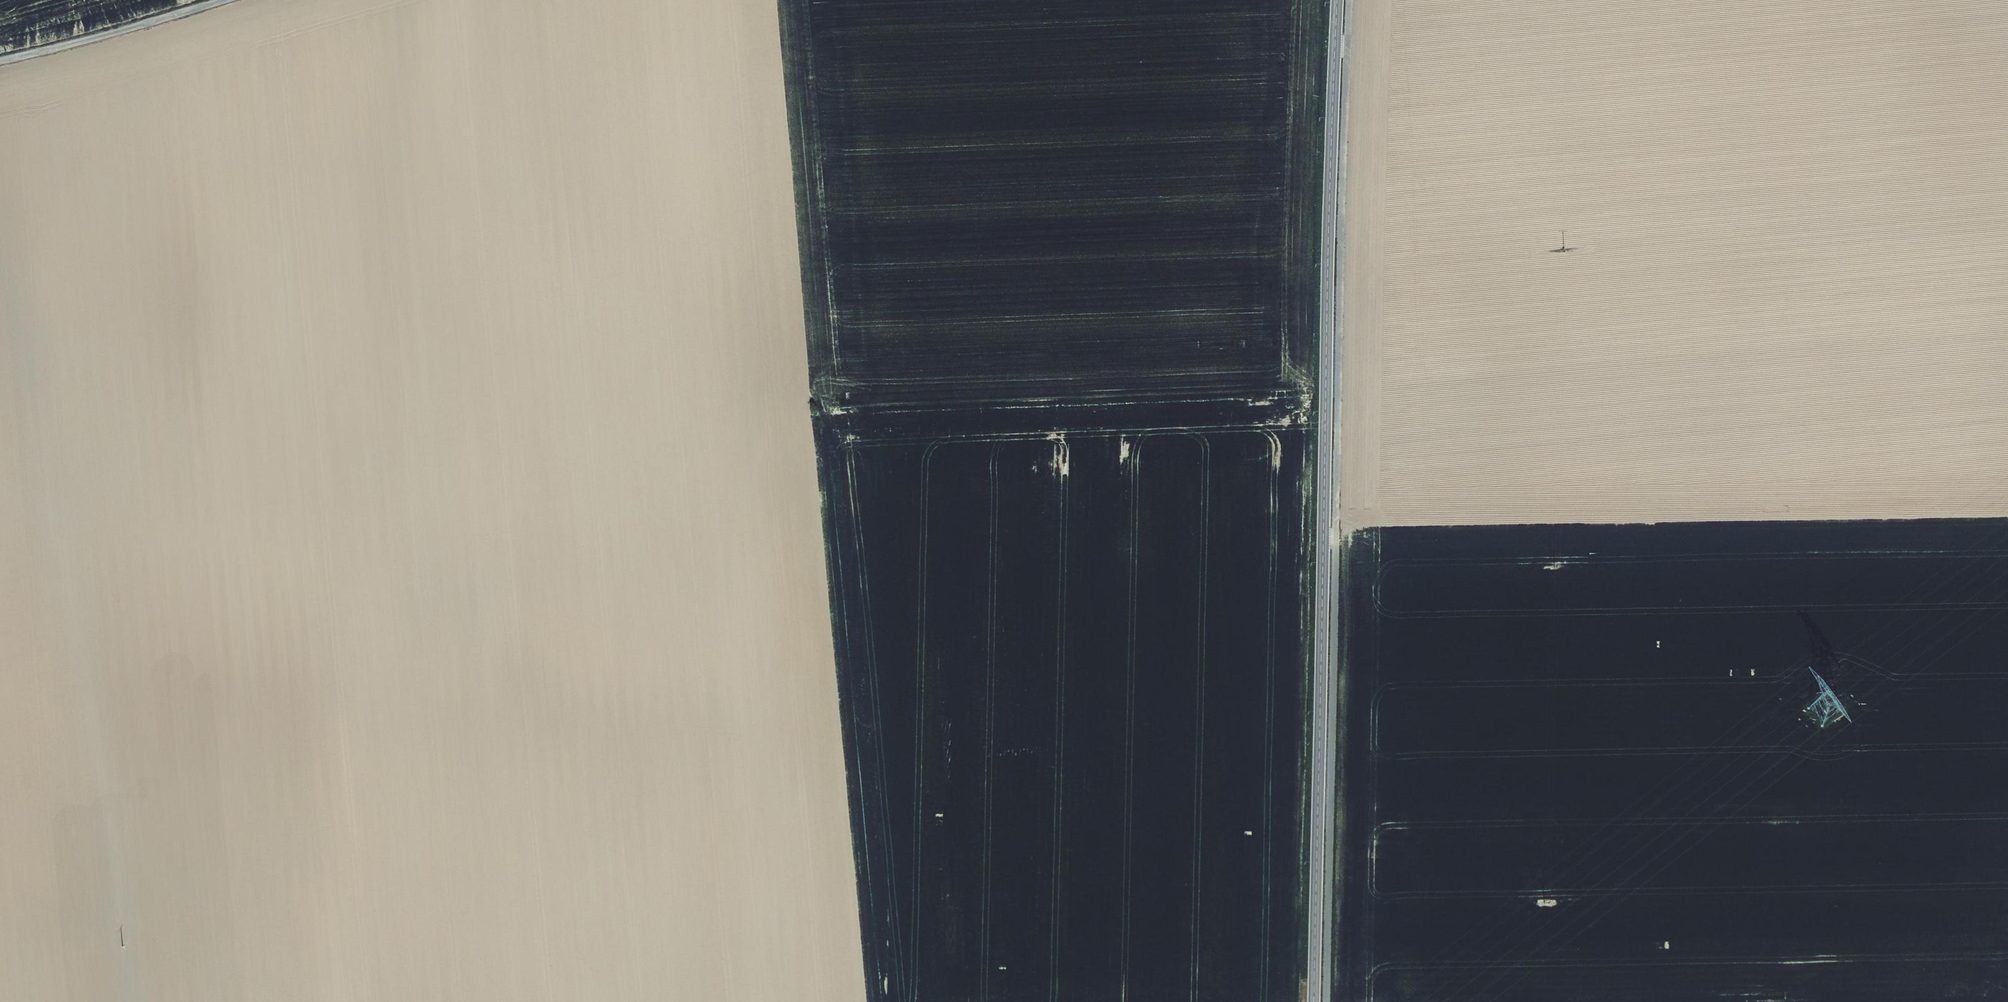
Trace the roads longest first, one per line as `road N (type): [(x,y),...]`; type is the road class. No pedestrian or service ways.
road 1 (residential): [(1338,0),(1314,1001)]
road 2 (track): [(0,59),(215,0)]

